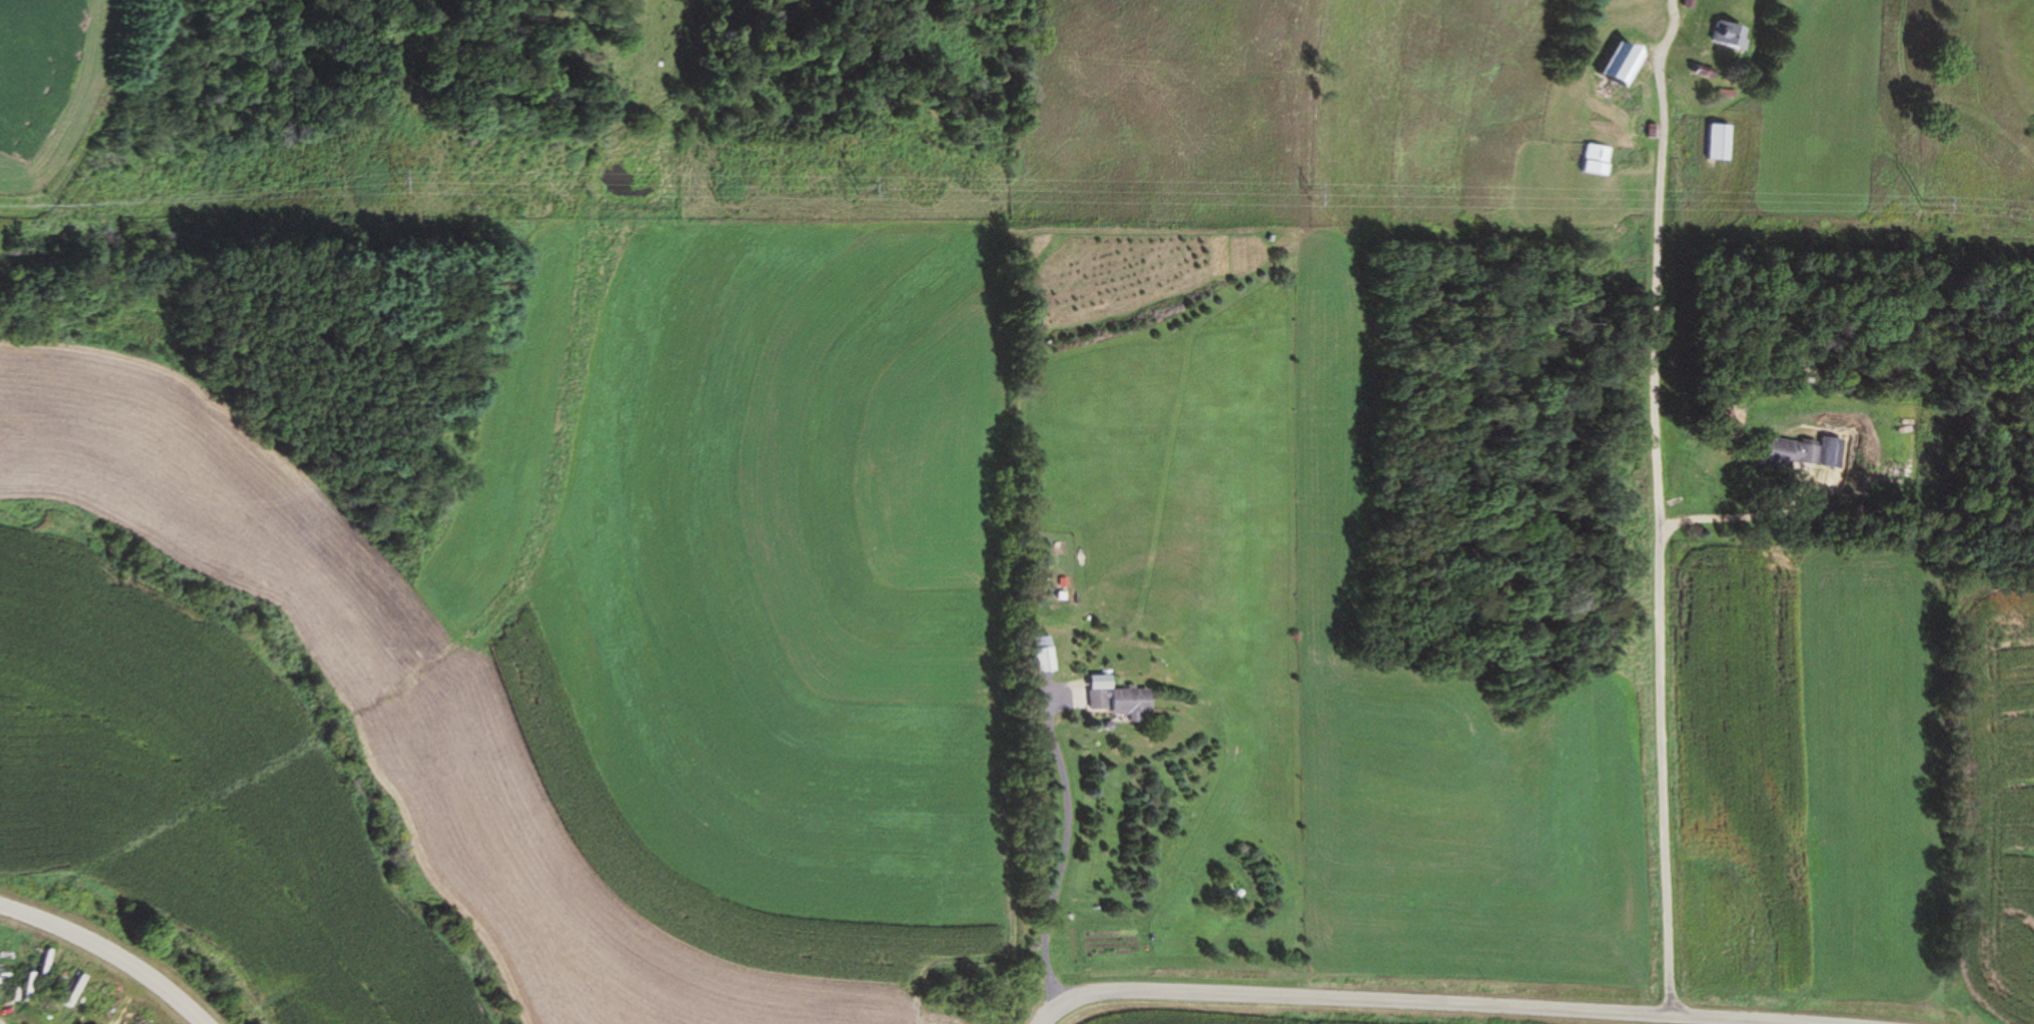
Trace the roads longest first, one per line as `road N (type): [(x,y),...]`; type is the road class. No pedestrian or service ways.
road 1 (residential): [(1681,1015),(1672,132),(1714,36)]
road 2 (secondary): [(1048,1023),(1098,993),(1149,987),(1827,1023)]
road 3 (secondary): [(0,911),(101,954),(194,1023)]

